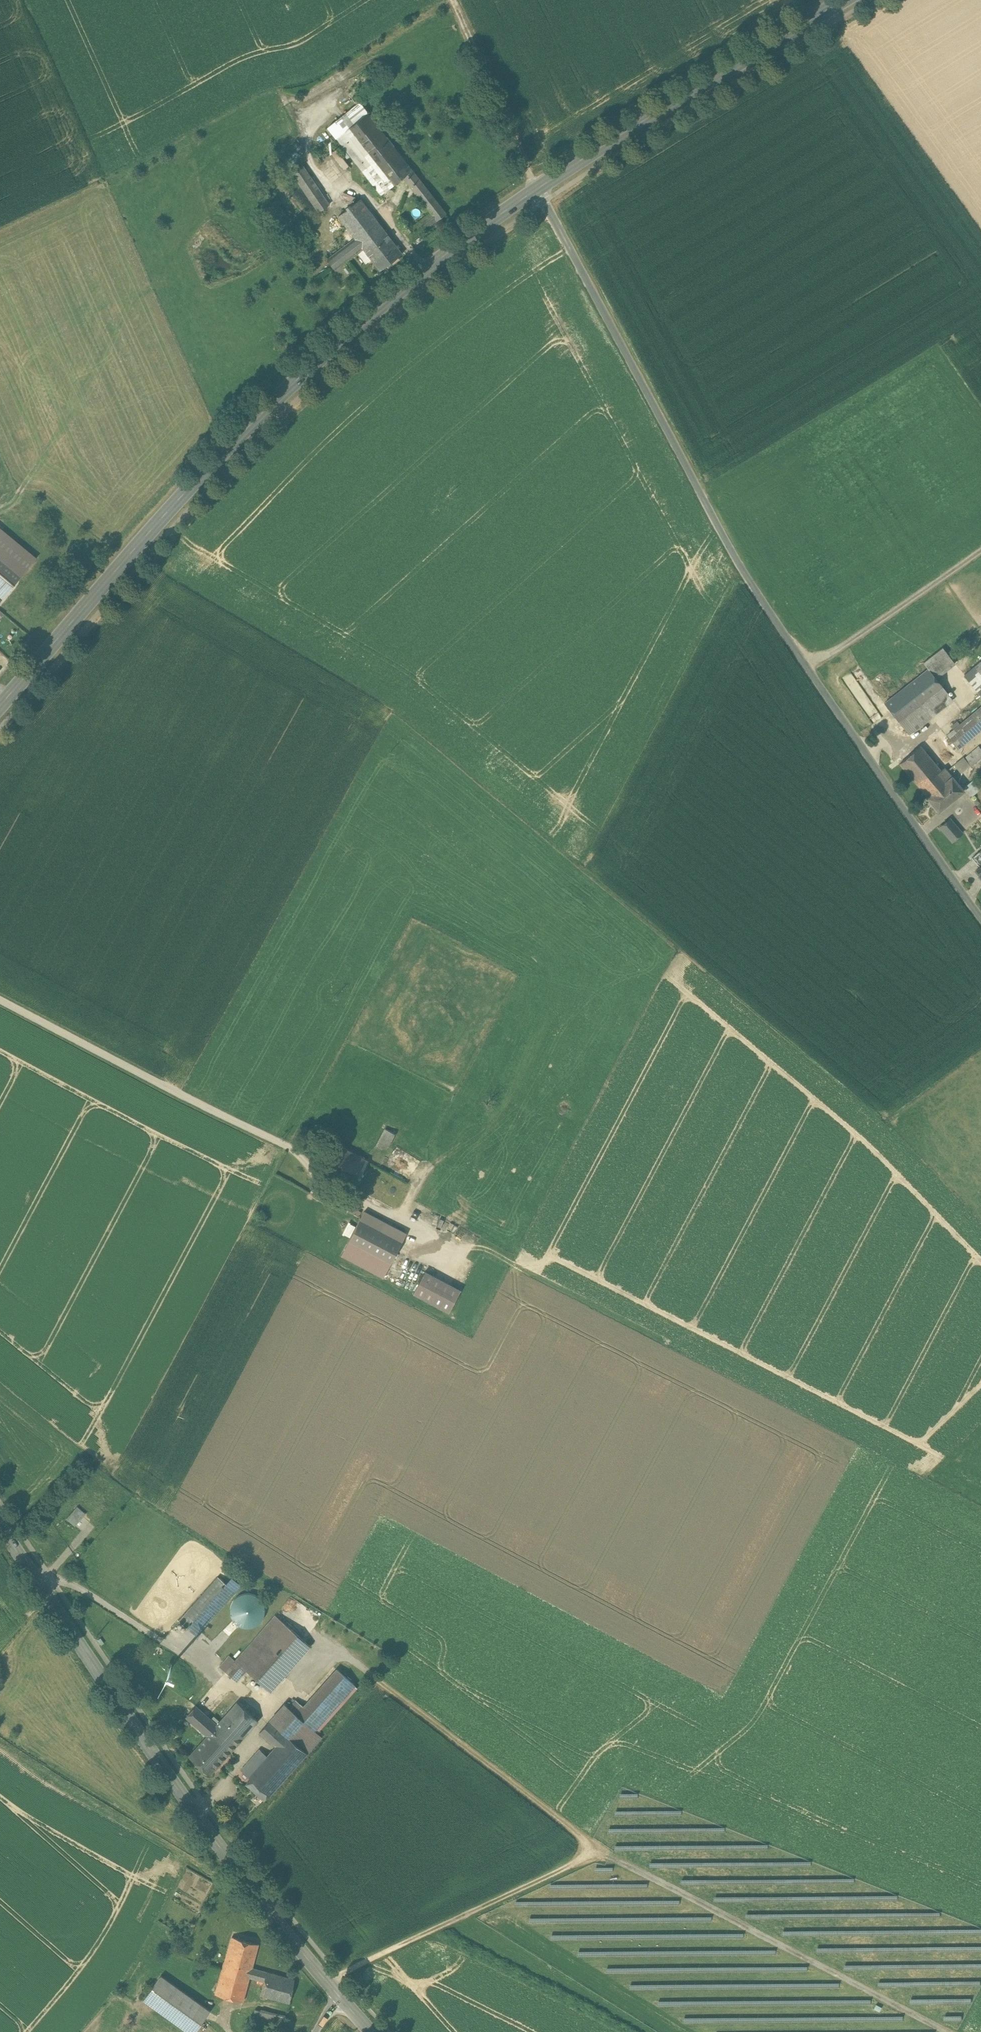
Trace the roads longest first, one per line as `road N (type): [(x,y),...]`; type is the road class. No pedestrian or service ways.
road 1 (unclassified): [(535,190),(740,570),(980,916)]
road 2 (primary): [(535,190),(306,371),(163,515),(0,702)]
road 3 (secondary): [(340,1997),(194,1812),(0,1526)]
road 4 (primary): [(843,0),(535,190)]
road 5 (track): [(384,1681),(601,1848)]
road 6 (track): [(808,668),(980,550)]

